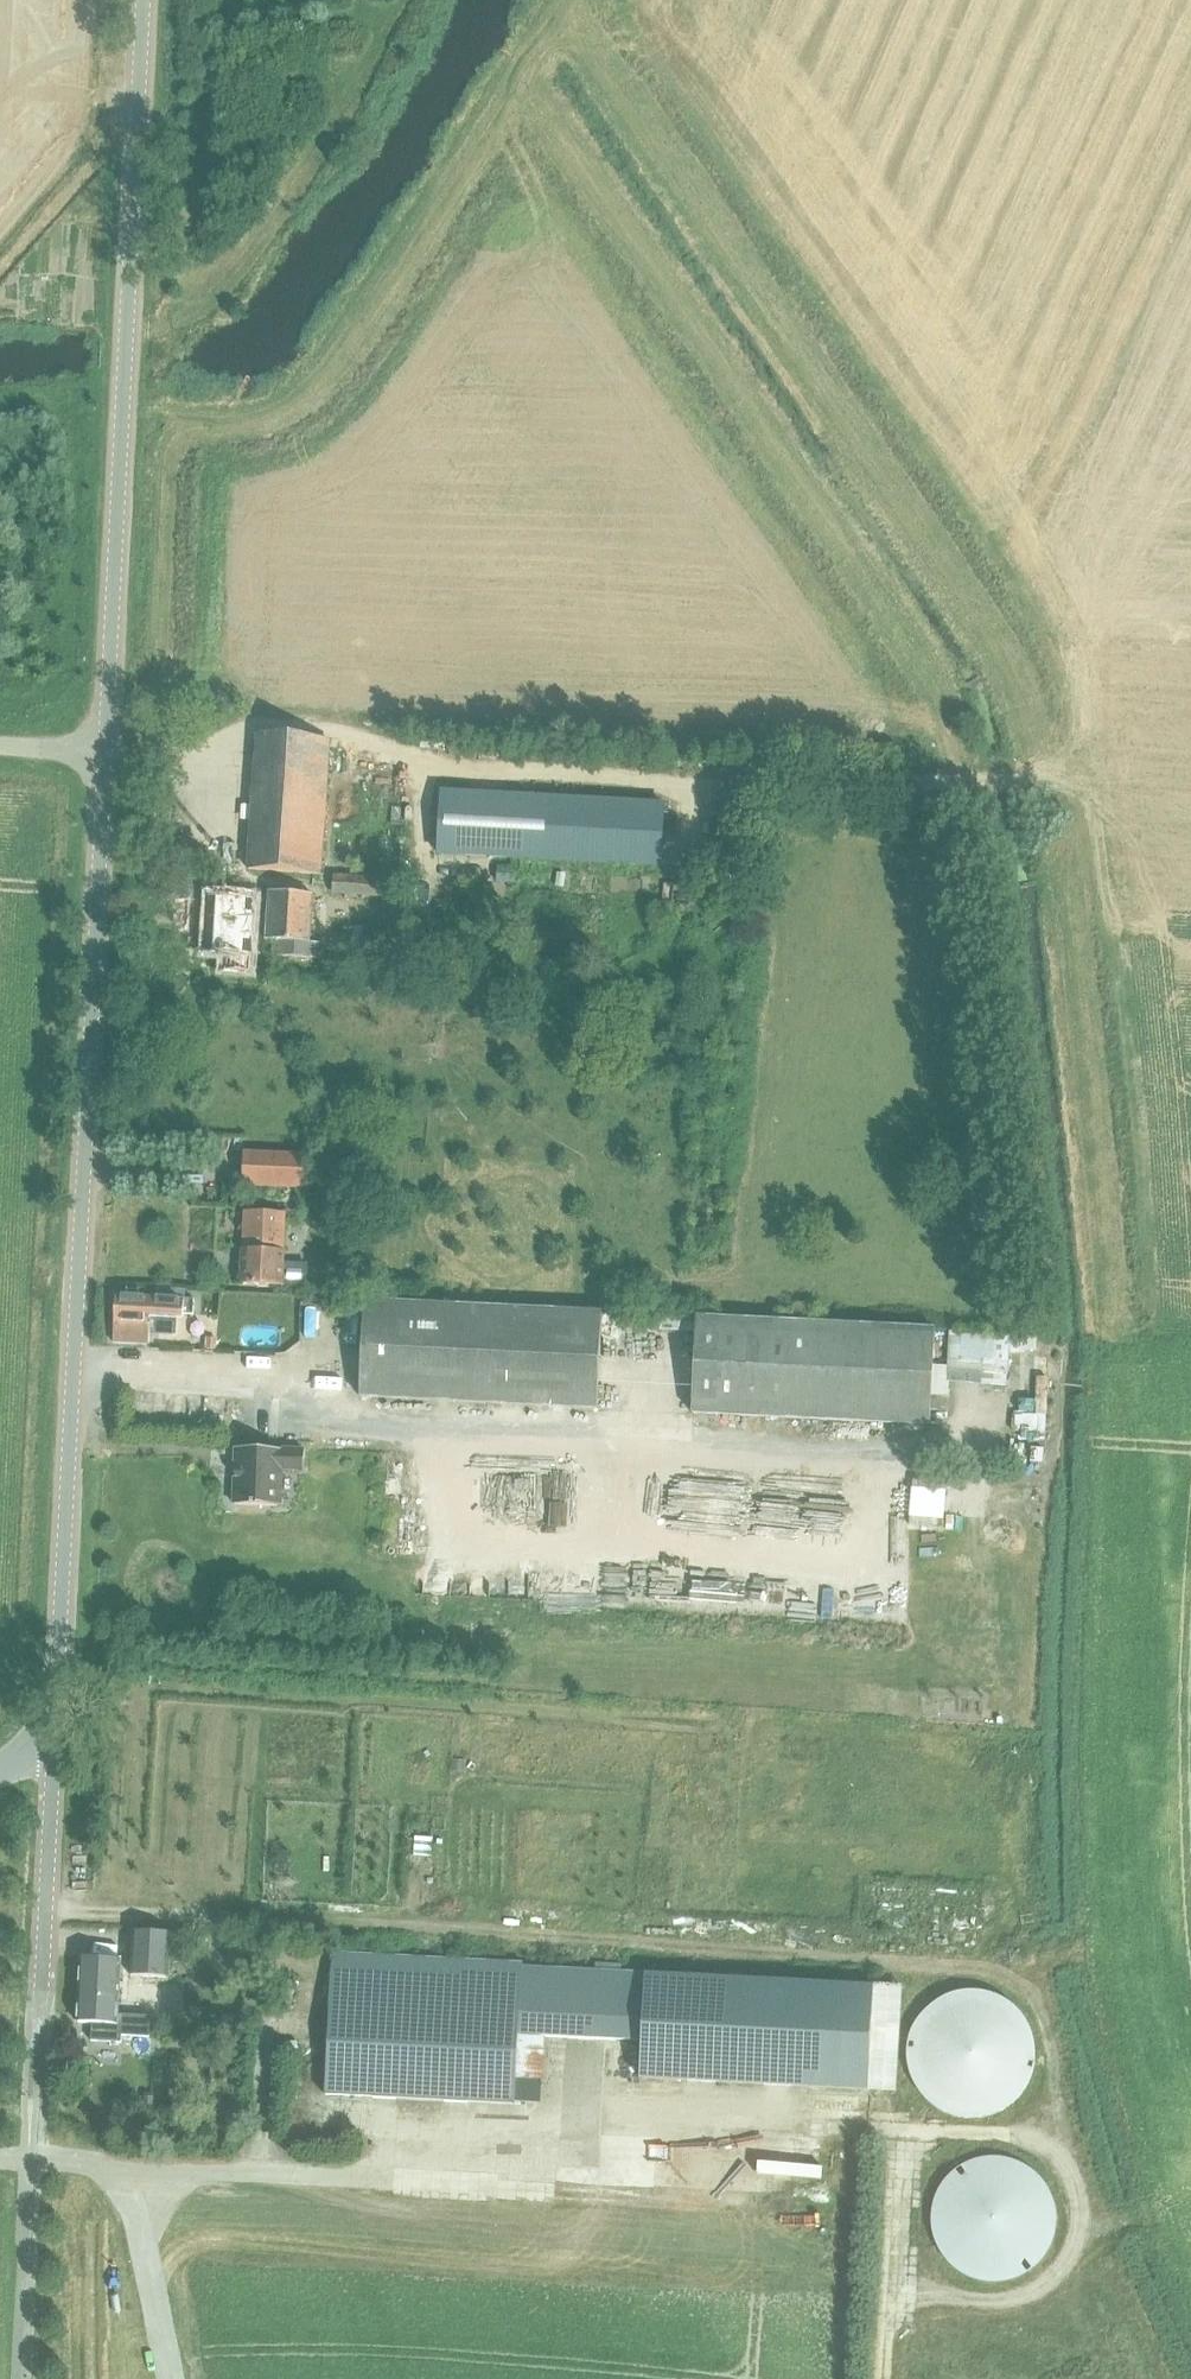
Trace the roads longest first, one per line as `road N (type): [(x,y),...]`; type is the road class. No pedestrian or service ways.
road 1 (tertiary): [(55,1731),(105,754)]
road 2 (tertiary): [(105,754),(145,0)]
road 3 (track): [(542,0),(311,369),(270,388),(126,383)]
road 4 (unclassified): [(39,2040),(55,1731)]

